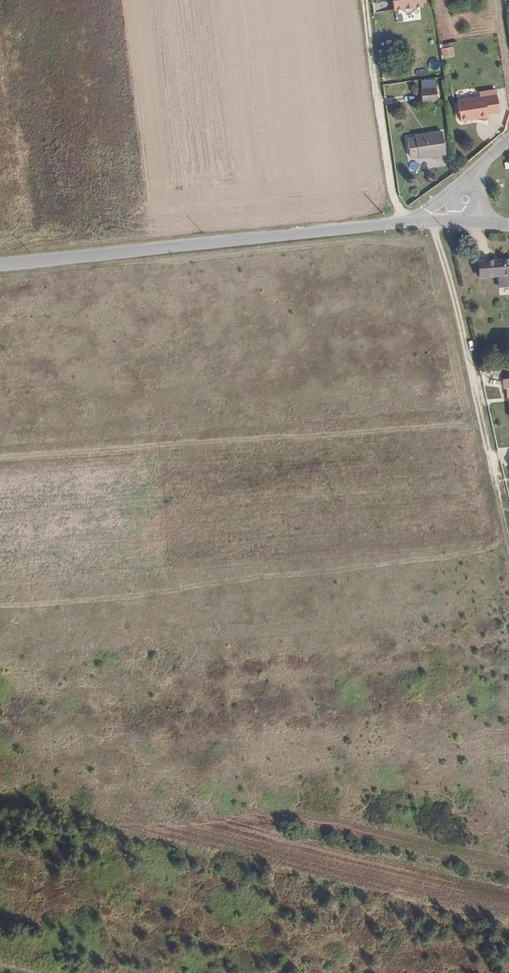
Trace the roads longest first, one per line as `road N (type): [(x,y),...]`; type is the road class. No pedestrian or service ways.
road 1 (tertiary): [(0,262),(411,220)]
road 2 (track): [(508,535),(432,221)]
road 3 (track): [(411,220),(394,192),(369,0)]

